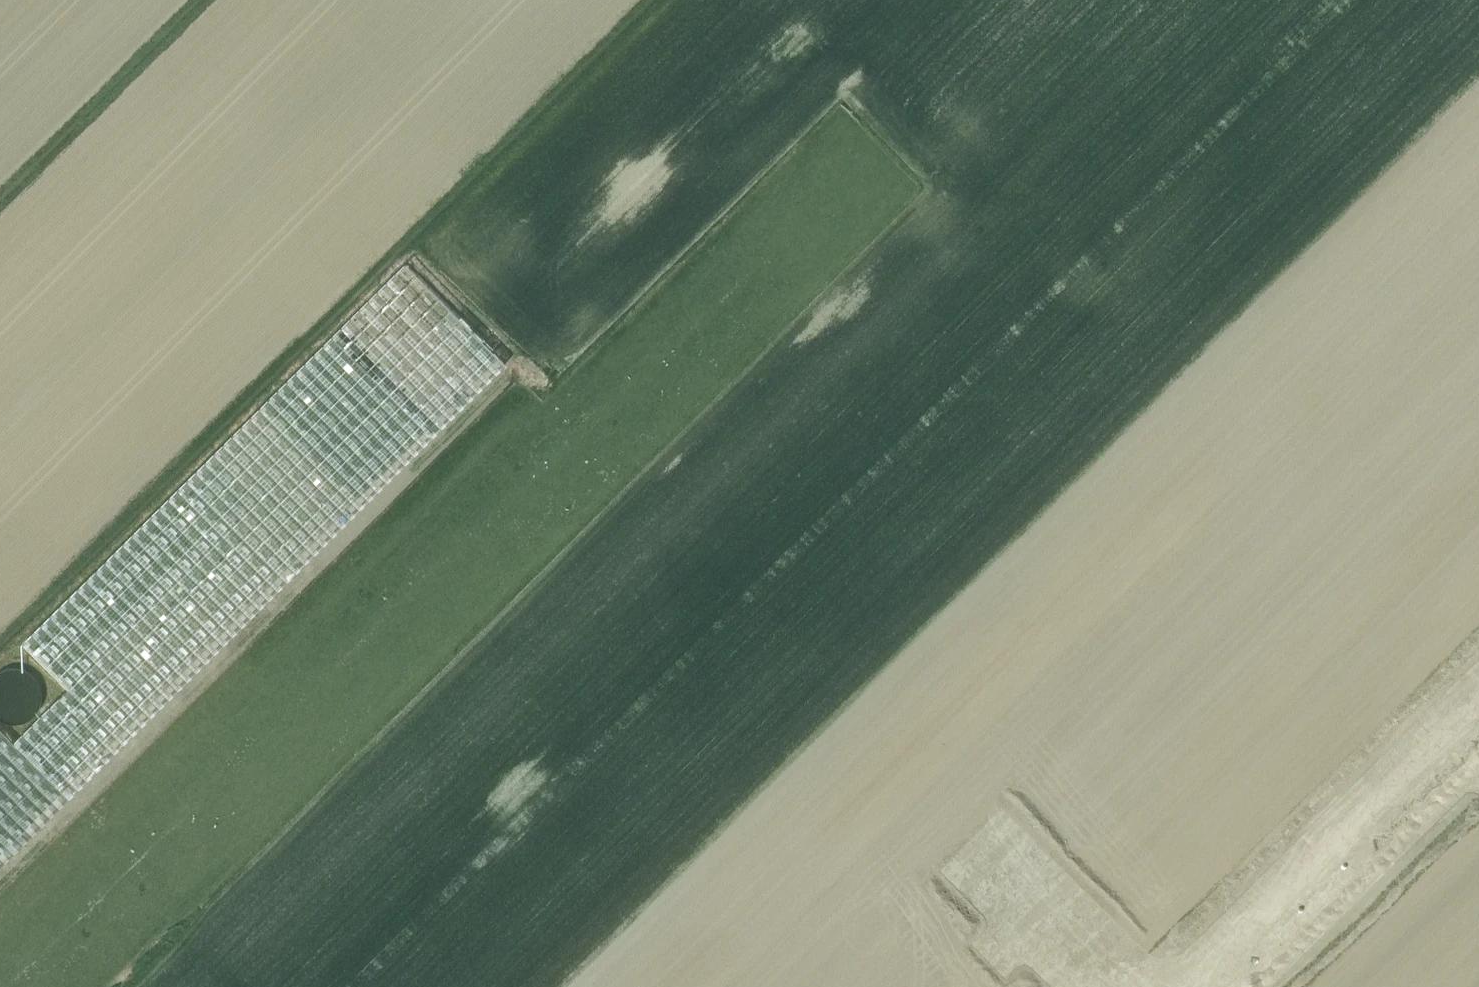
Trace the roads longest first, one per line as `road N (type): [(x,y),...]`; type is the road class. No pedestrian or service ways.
road 1 (unclassified): [(1117,986),(638,512)]
road 2 (unclassified): [(1205,986),(1478,717)]

